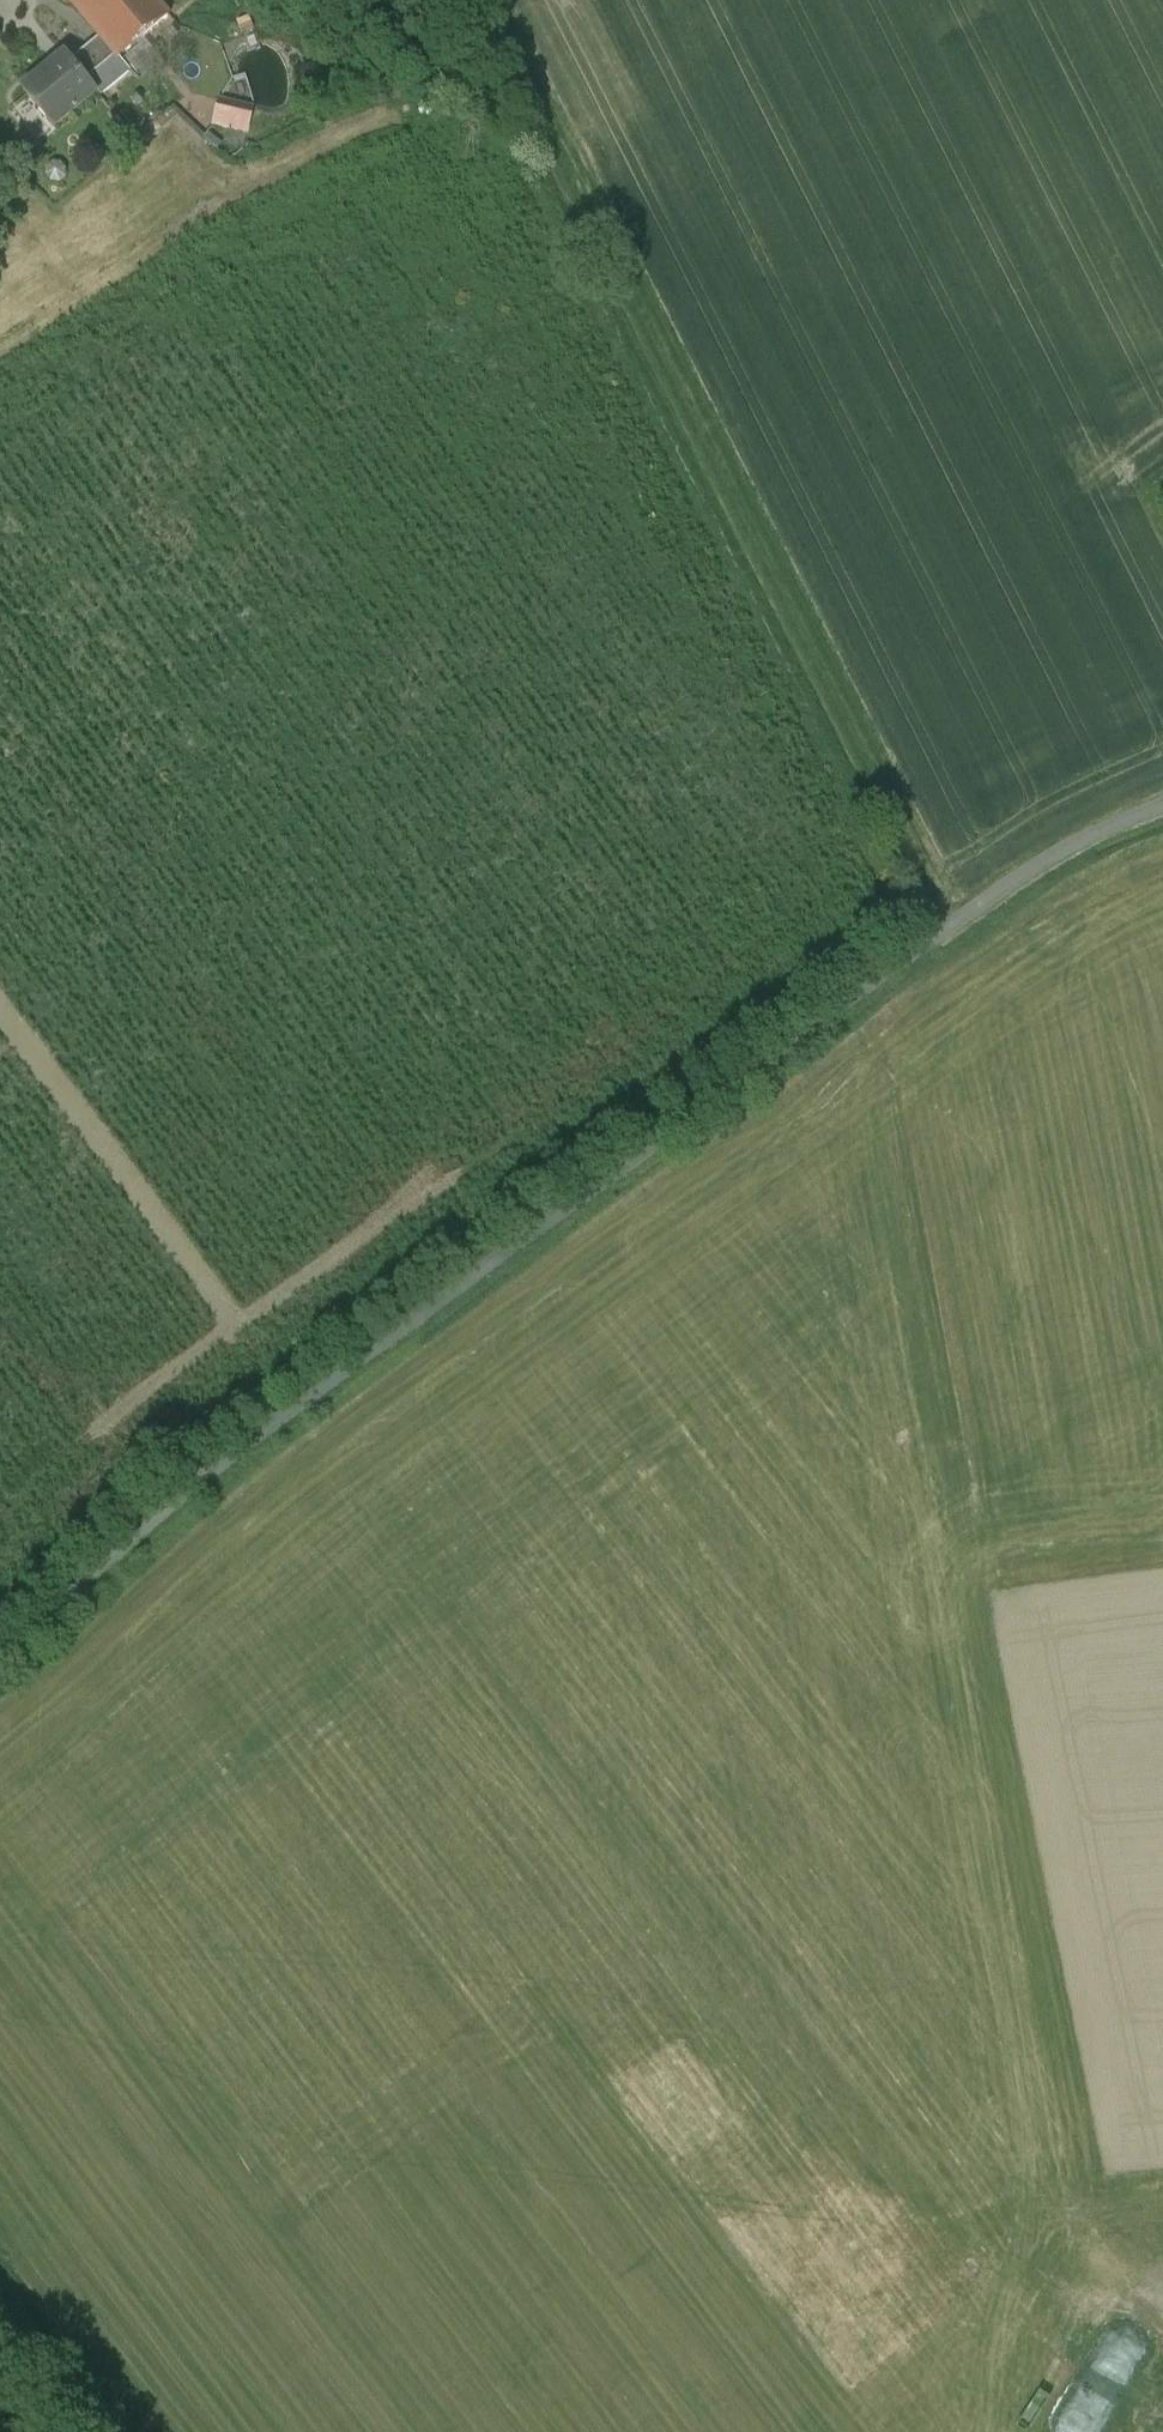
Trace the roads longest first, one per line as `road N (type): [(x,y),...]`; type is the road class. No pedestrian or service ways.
road 1 (unclassified): [(0,1652),(301,1400),(643,1156),(978,901),(1044,853),(1162,805)]
road 2 (unclassified): [(0,2302),(103,2431)]

